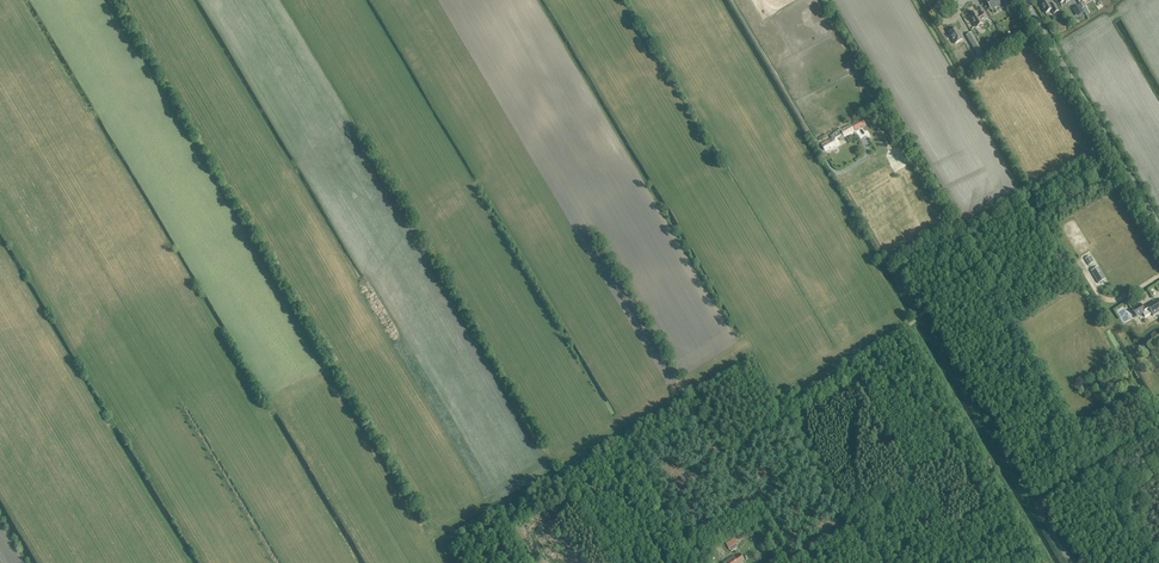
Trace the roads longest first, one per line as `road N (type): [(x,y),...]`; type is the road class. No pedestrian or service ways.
road 1 (track): [(1104,155),(1029,202),(981,265),(912,324),(778,402),(739,365),(453,535),(447,548),(455,562)]
road 2 (tertiary): [(1158,228),(1025,1)]
road 3 (track): [(922,315),(1039,506)]
road 4 (unclassified): [(1071,562),(1041,499),(1158,425)]
road 5 (track): [(731,0),(824,161)]

